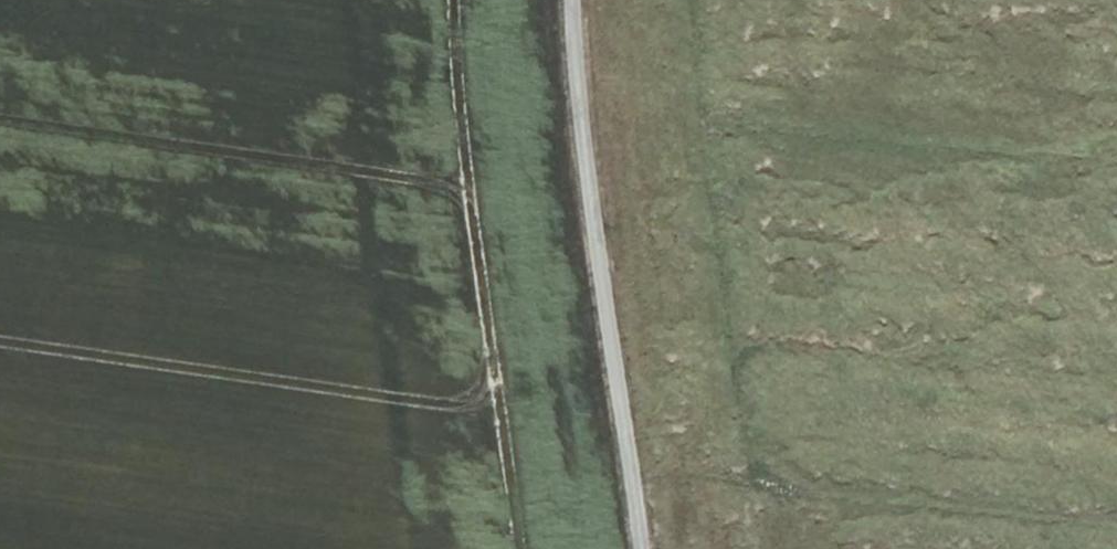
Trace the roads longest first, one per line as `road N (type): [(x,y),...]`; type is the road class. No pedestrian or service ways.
road 1 (residential): [(634,548),(595,325),(573,0)]

